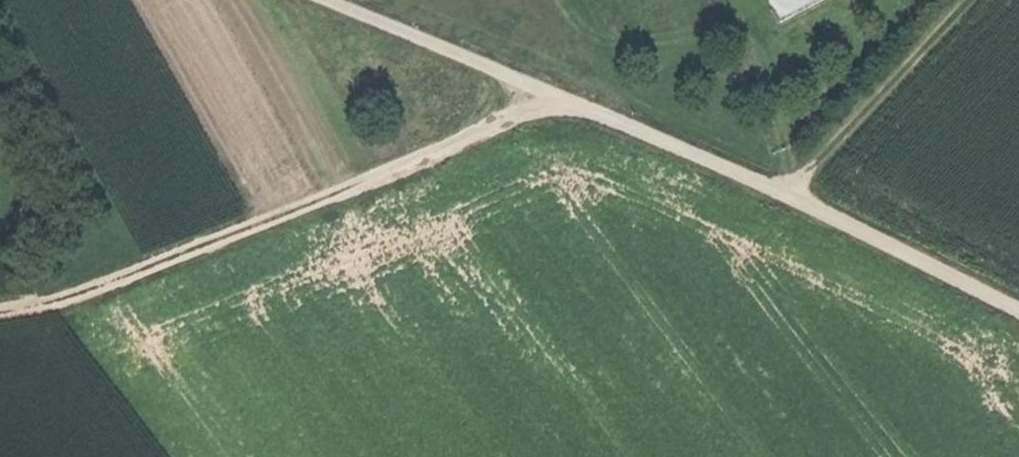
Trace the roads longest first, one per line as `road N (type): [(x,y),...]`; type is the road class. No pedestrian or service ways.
road 1 (track): [(314,0),(642,136),(1018,315)]
road 2 (track): [(566,105),(46,307),(0,316)]
road 3 (track): [(771,198),(975,0)]

